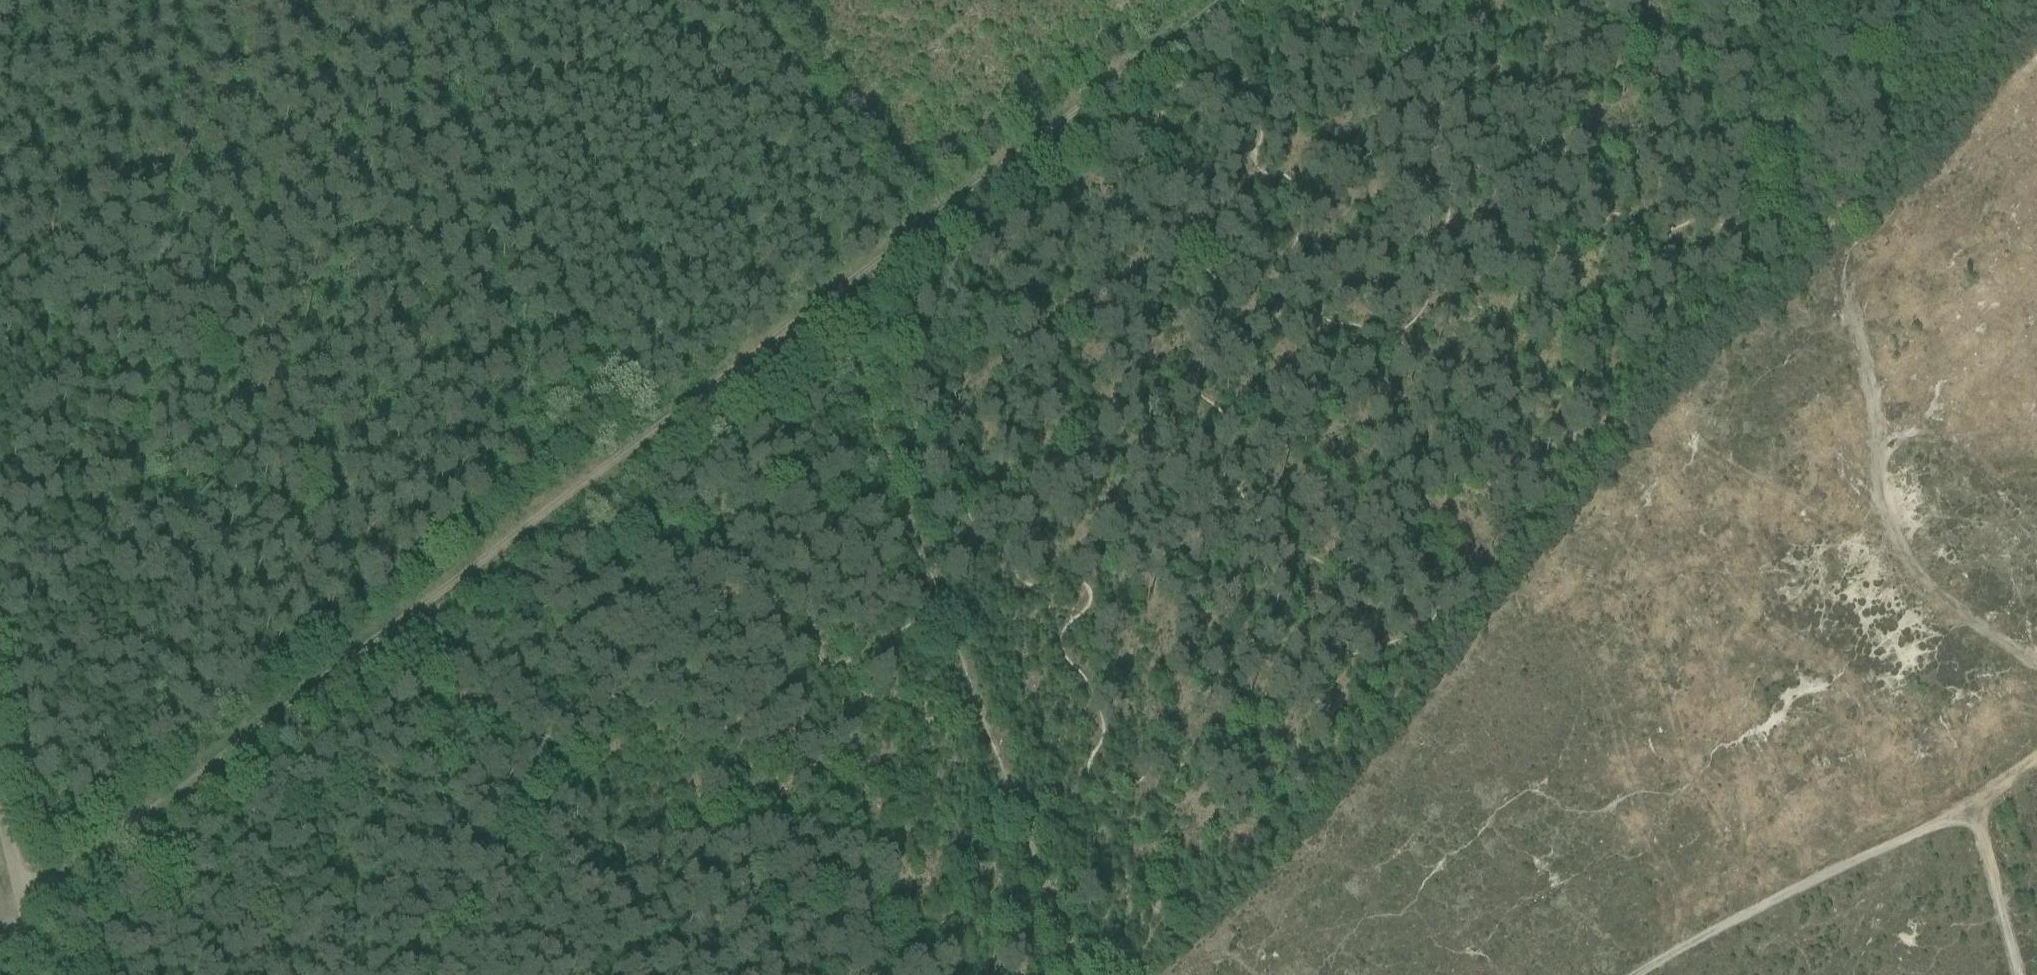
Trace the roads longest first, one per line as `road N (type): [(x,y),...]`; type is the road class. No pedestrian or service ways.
road 1 (track): [(1226,0),(28,912)]

